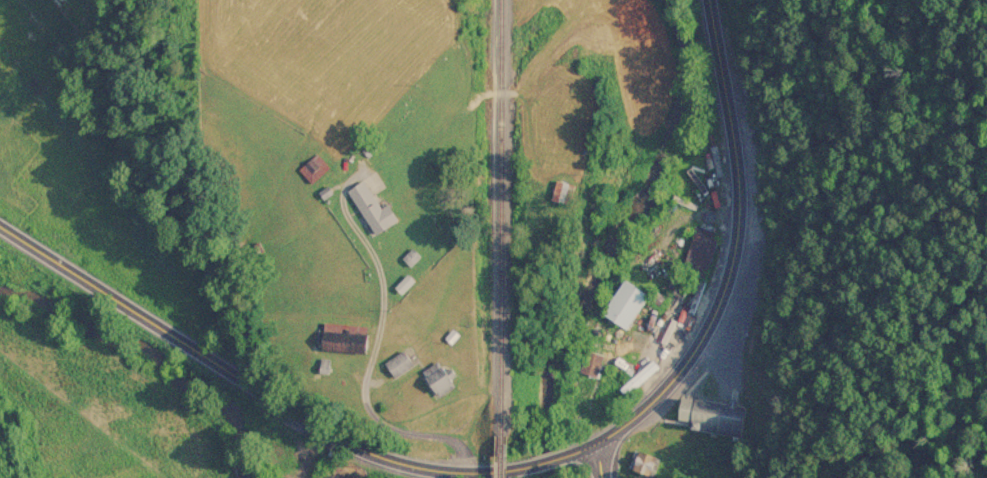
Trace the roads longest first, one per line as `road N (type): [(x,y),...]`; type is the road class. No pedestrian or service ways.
road 1 (primary): [(0,225),(340,444),(444,471),(516,469)]
road 2 (primary): [(587,451),(603,448),(660,400),(711,328),(739,247),(750,153),(715,0)]

